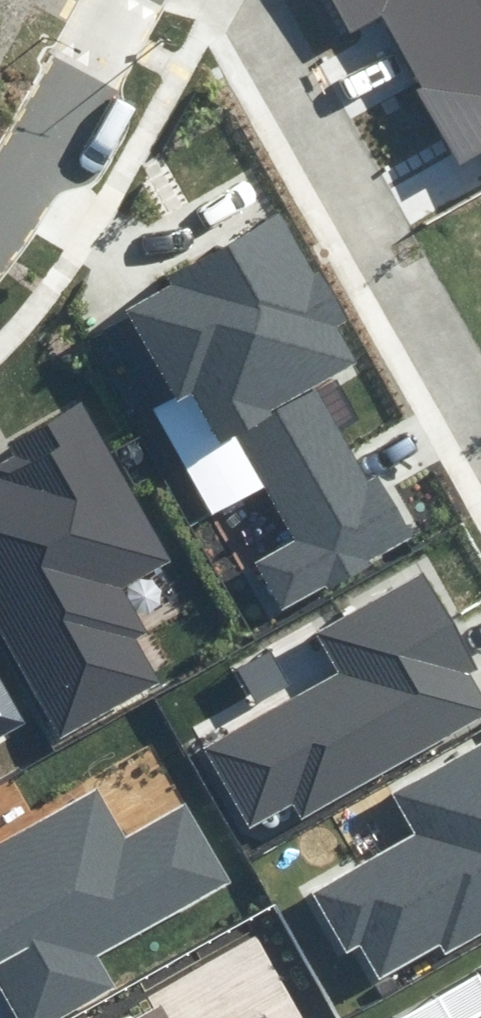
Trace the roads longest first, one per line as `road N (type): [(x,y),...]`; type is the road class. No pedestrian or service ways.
road 1 (residential): [(238,0),(480,420)]
road 2 (residential): [(148,0),(0,269)]

